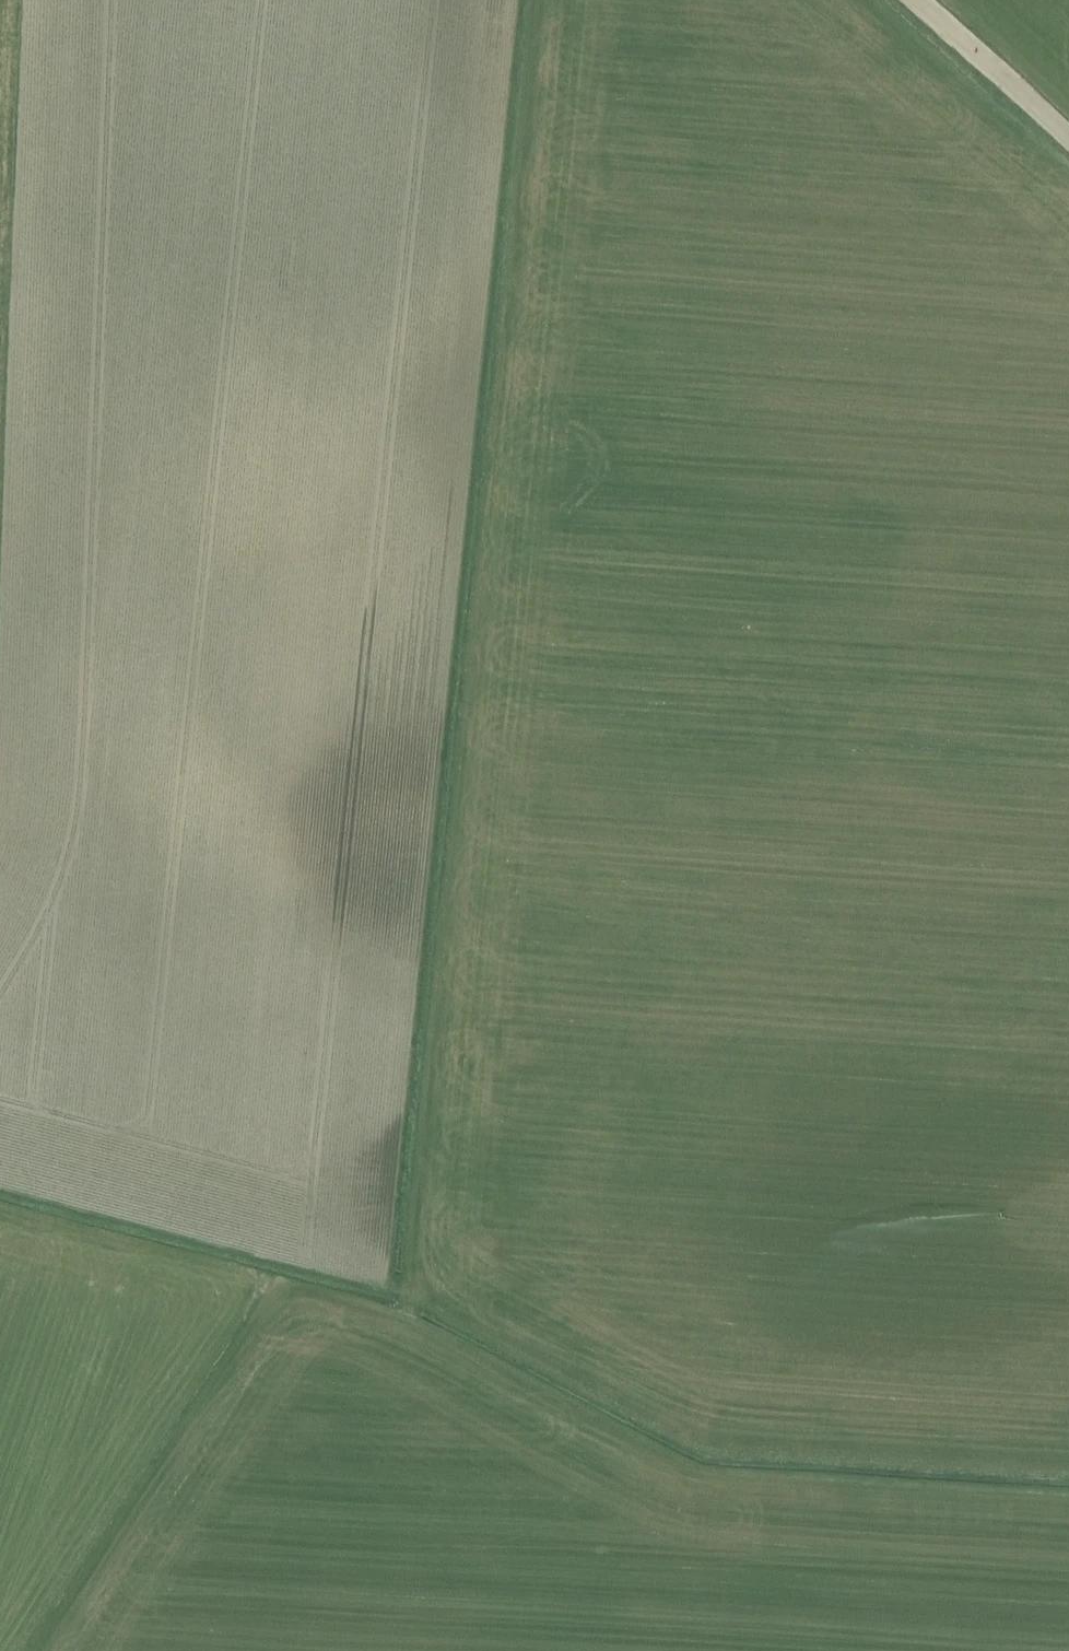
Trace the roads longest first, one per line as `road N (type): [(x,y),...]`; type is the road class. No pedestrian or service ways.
road 1 (track): [(1068,142),(915,0)]

